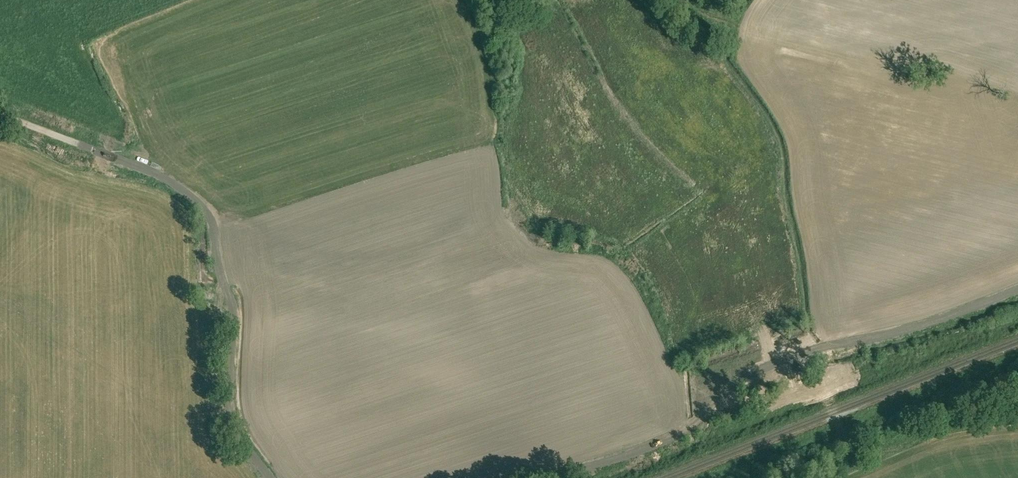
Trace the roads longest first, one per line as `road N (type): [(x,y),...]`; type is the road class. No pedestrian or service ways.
road 1 (track): [(564,477),(700,431),(691,396),(806,362),(816,376)]
road 2 (track): [(201,216),(220,261),(215,402),(258,477)]
road 3 (track): [(201,216),(158,180),(0,116)]
road 4 (track): [(847,440),(855,452),(876,457),(969,426),(1017,424)]

